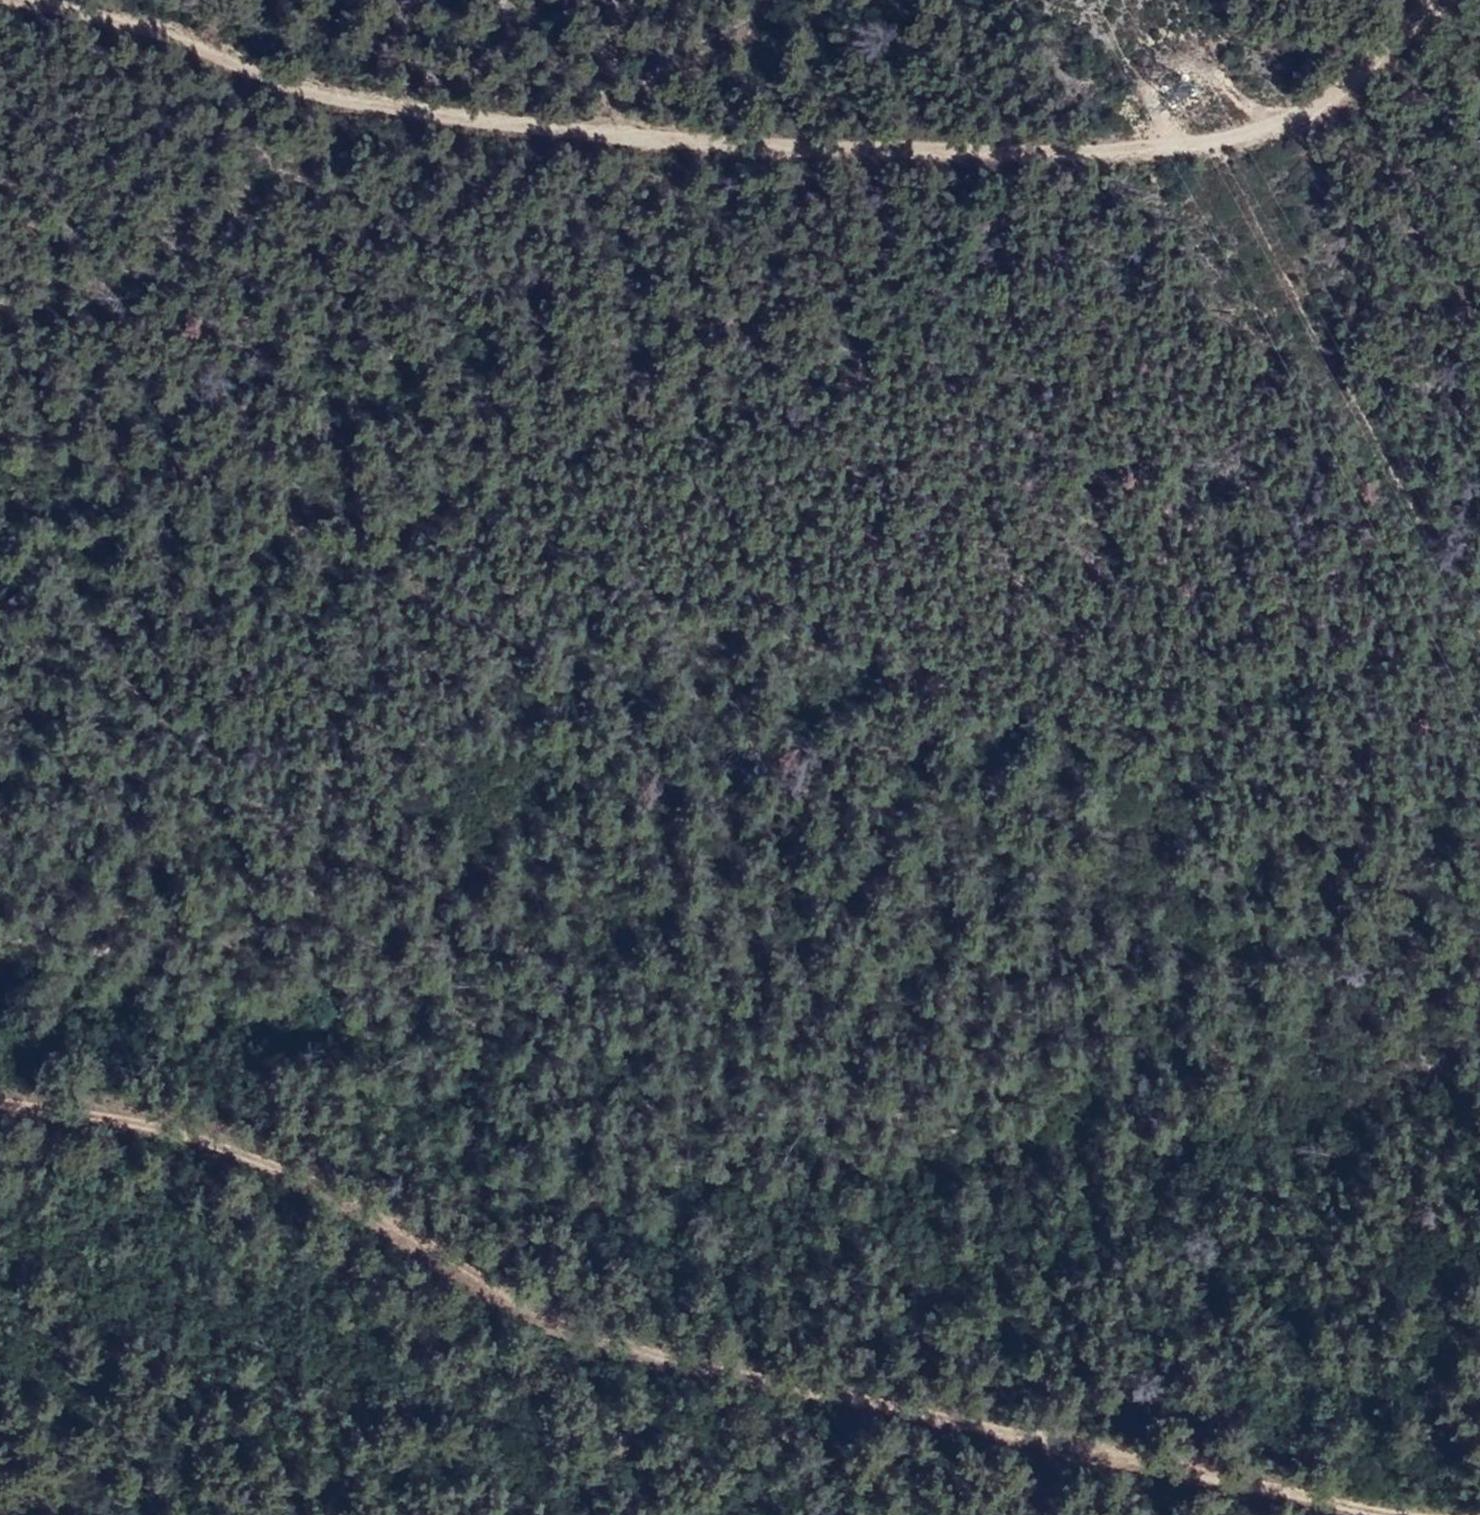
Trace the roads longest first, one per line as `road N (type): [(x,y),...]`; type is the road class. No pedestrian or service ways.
road 1 (track): [(0,1097),(241,1153),(381,1219),(557,1333),(927,1422),(1413,1514)]
road 2 (track): [(1434,0),(1321,100),(1258,133),(1187,150),(566,125),(327,97),(207,44),(56,0)]

